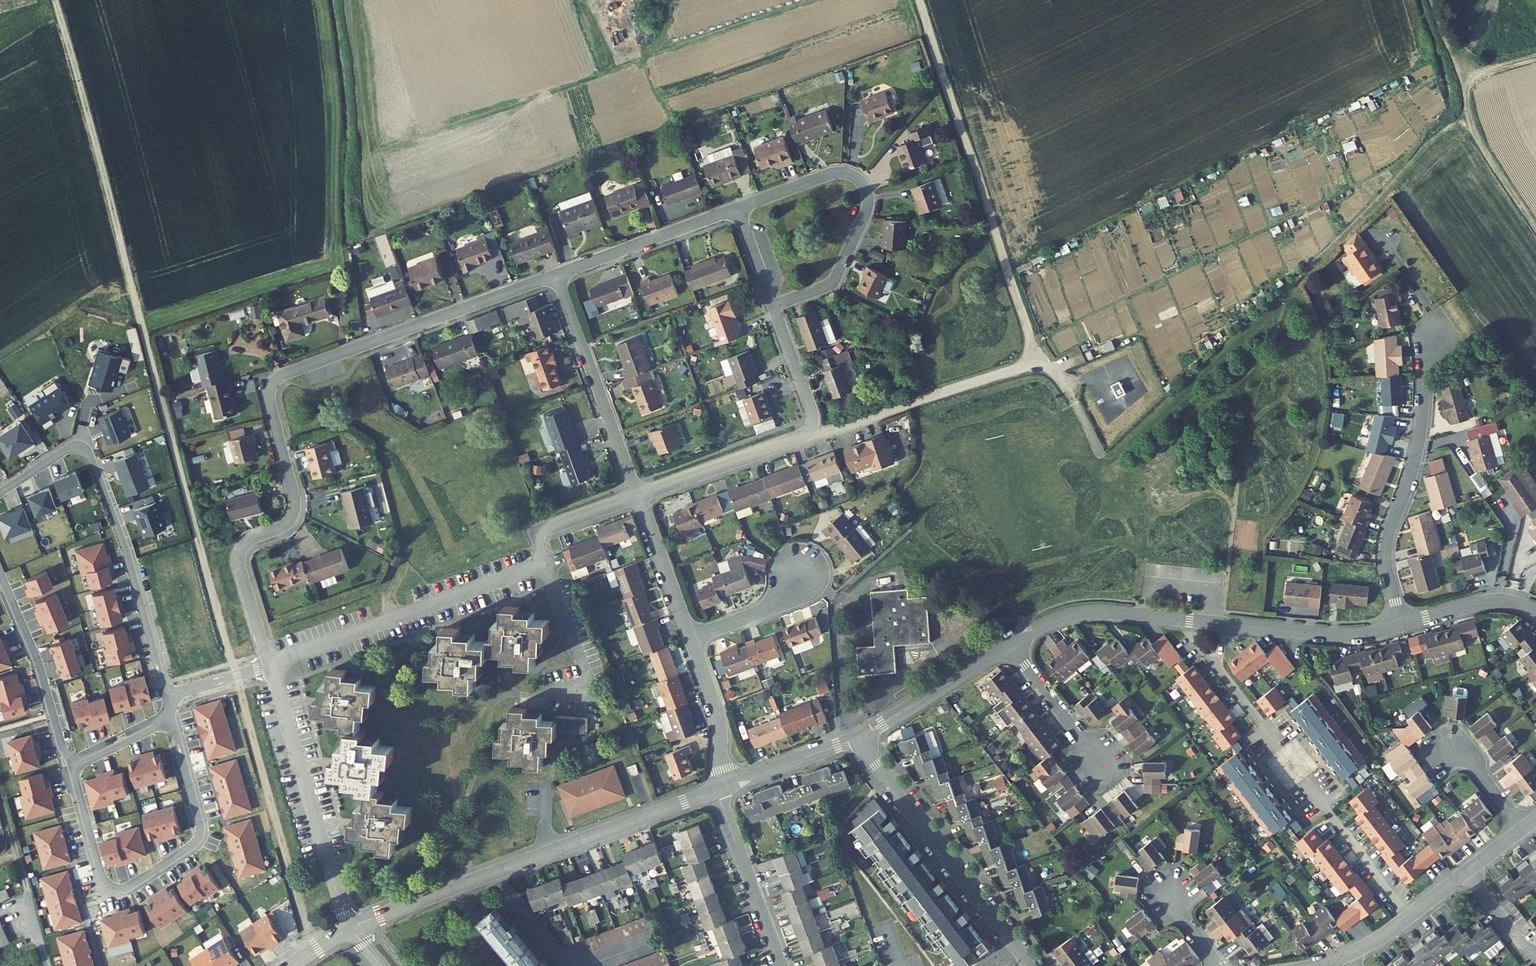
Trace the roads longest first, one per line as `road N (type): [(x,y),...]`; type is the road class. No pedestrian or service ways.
road 1 (track): [(316,950),(238,696),(54,0)]
road 2 (residential): [(269,665),(239,562),(249,541),(285,525),(295,510),(271,386),(557,274)]
road 3 (track): [(1099,454),(1071,397),(1038,362),(918,0)]
road 4 (residential): [(269,665),(547,565),(535,533),(638,497)]
road 5 (residential): [(167,700),(130,563),(87,450),(67,448),(0,491)]
road 6 (residential): [(172,717),(202,833),(127,889),(100,875),(72,763)]
road 7 (residential): [(1403,626),(1386,545),(1417,455),(1434,329)]
road 8 (residential): [(737,208),(840,173),(866,192),(835,279),(773,306)]
road 9 (residential): [(860,738),(1033,965)]
road 10 (residential): [(350,930),(269,665)]
road 11 (residential): [(490,875),(717,791)]
road 12 (residential): [(638,497),(557,274)]
road 13 (residential): [(819,435),(1038,362)]
road 14 (residential): [(1188,621),(1348,638),(1403,626)]
road 15 (residential): [(0,573),(72,763)]
road 16 (residential): [(557,274),(737,208)]
road 17 (residential): [(638,497),(819,435)]
road 18 (residential): [(1009,645),(1073,614),(1188,621)]
road 19 (residential): [(717,791),(781,965)]
road 20 (residential): [(860,738),(1009,645)]
road 21 (residential): [(1303,780),(1409,917)]
road 22 (residential): [(1188,621),(1280,750)]
road 23 (residential): [(690,639),(717,712),(727,787)]
road 24 (residential): [(638,497),(690,639)]
road 25 (residential): [(350,930),(490,875)]
road 26 (residential): [(1009,645),(1097,763)]
road 27 (residential): [(727,787),(860,738)]
road 28 (residential): [(773,306),(819,435)]
road 29 (residential): [(1403,626),(1487,602),(1535,613)]
road 30 (residential): [(690,639),(772,606),(795,576)]
road 31 (residential): [(490,875),(576,965)]

